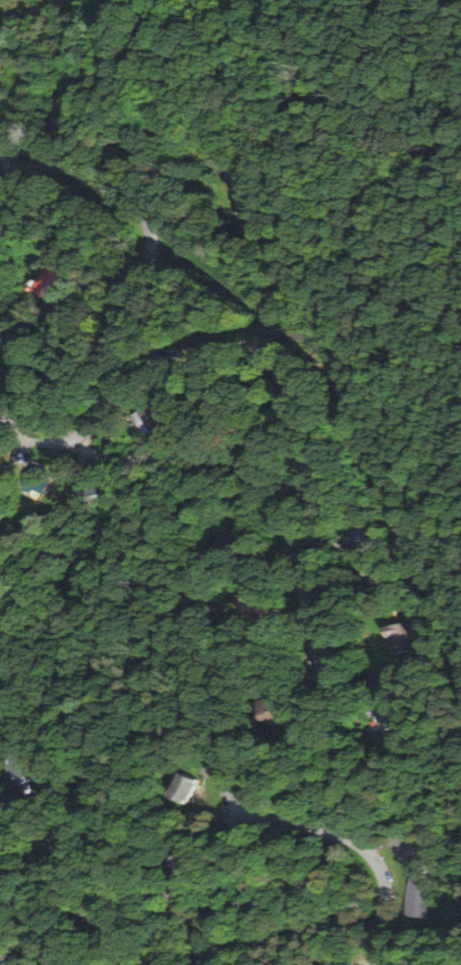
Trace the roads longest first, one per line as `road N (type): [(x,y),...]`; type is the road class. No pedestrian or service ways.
road 1 (residential): [(0,178),(53,169),(91,178),(148,225),(143,260),(60,308),(24,354),(15,407),(23,427),(43,441),(76,438),(128,382),(180,356),(301,336),(340,343)]
road 2 (residential): [(76,438),(97,458),(209,457),(260,476),(320,655)]
road 3 (residential): [(376,964),(386,889),(366,851),(330,832),(246,817)]
road 4 (residential): [(0,848),(51,964)]

